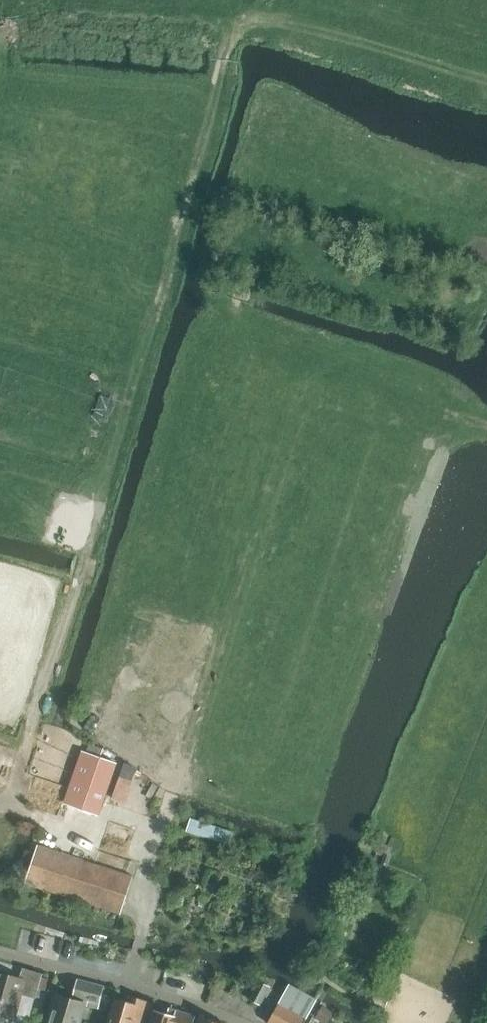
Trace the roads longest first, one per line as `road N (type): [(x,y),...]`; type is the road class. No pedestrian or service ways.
road 1 (track): [(486,425),(315,389),(269,446),(234,607),(161,832)]
road 2 (track): [(9,809),(184,210)]
road 3 (residential): [(242,1022),(0,950)]

